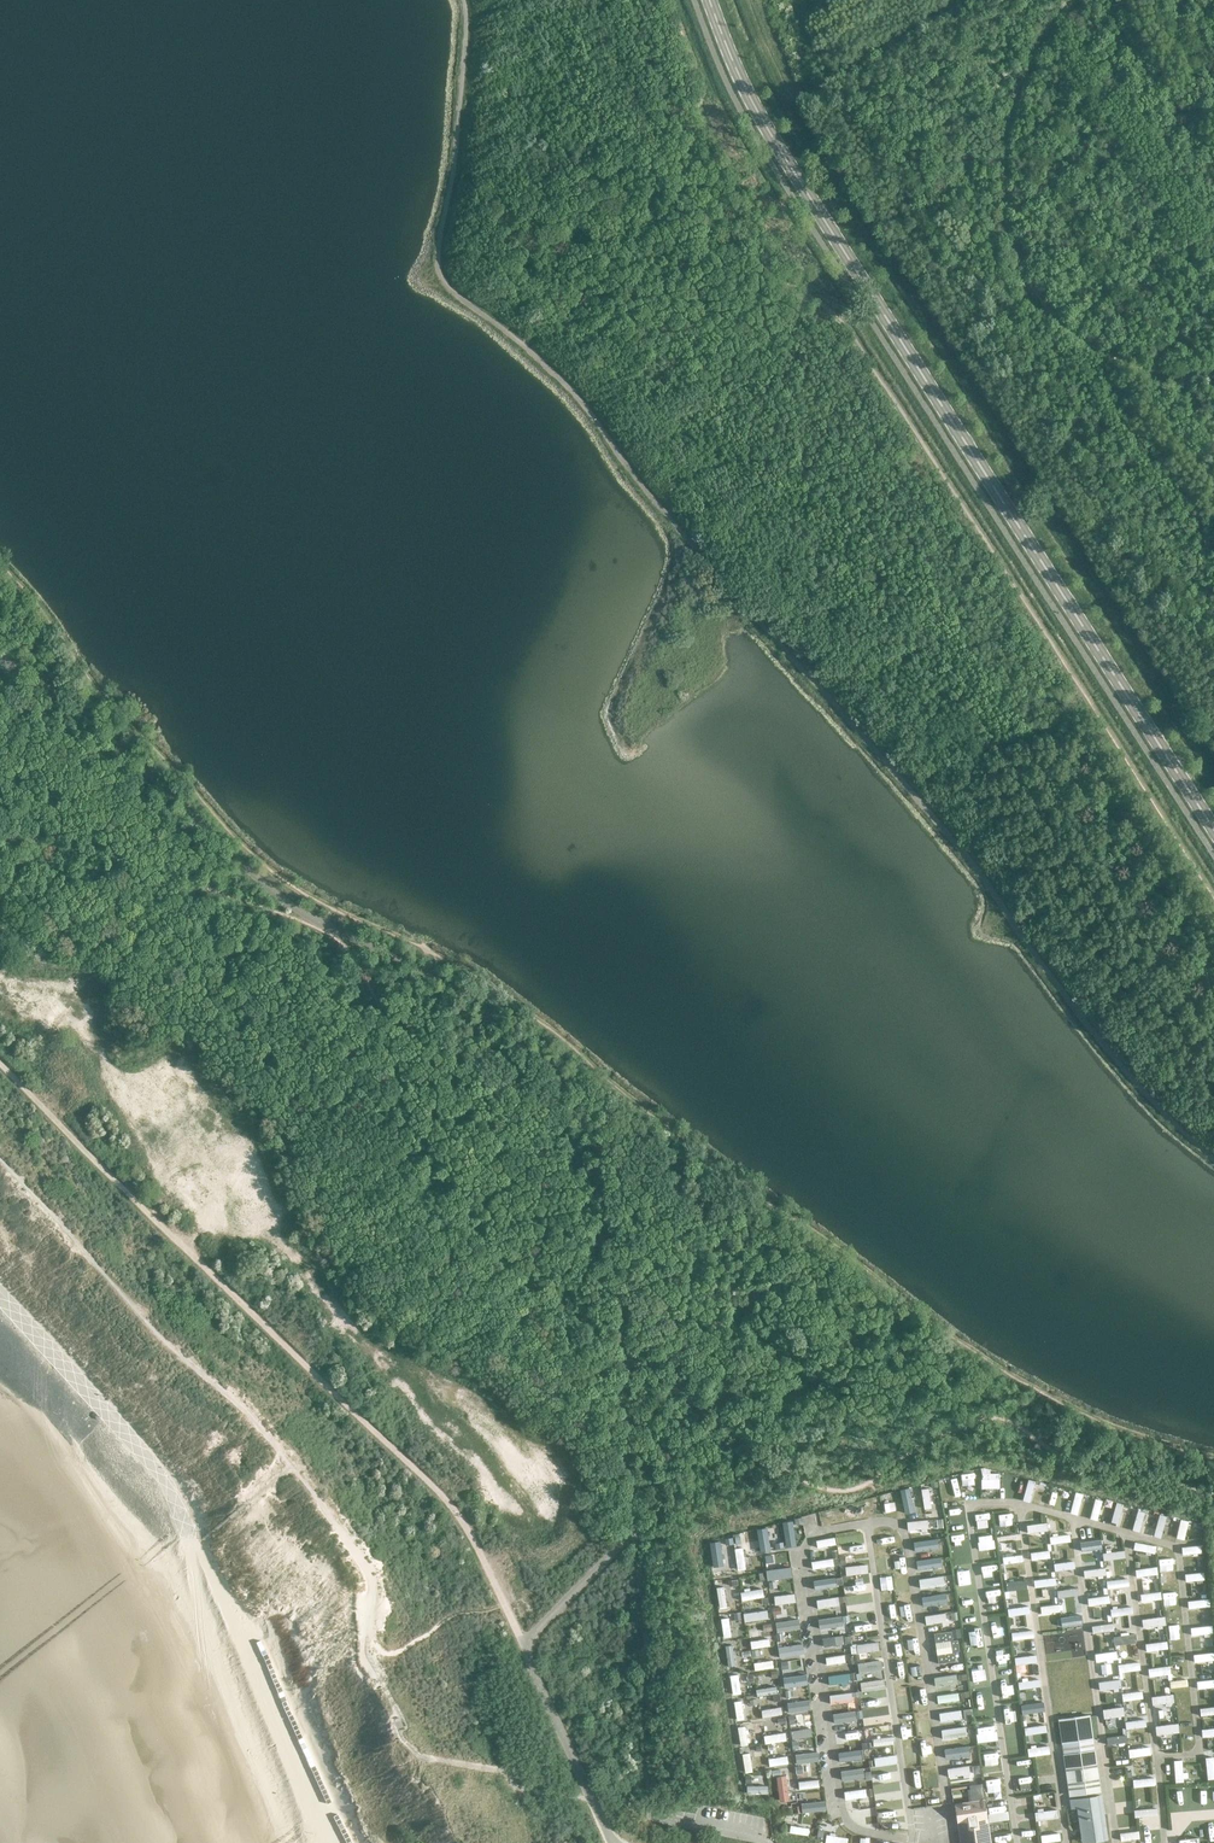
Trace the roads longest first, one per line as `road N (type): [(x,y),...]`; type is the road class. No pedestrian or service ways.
road 1 (secondary): [(1213,828),(782,154),(742,81),(710,0)]
road 2 (unclassified): [(0,1301),(159,1475),(192,1546)]

